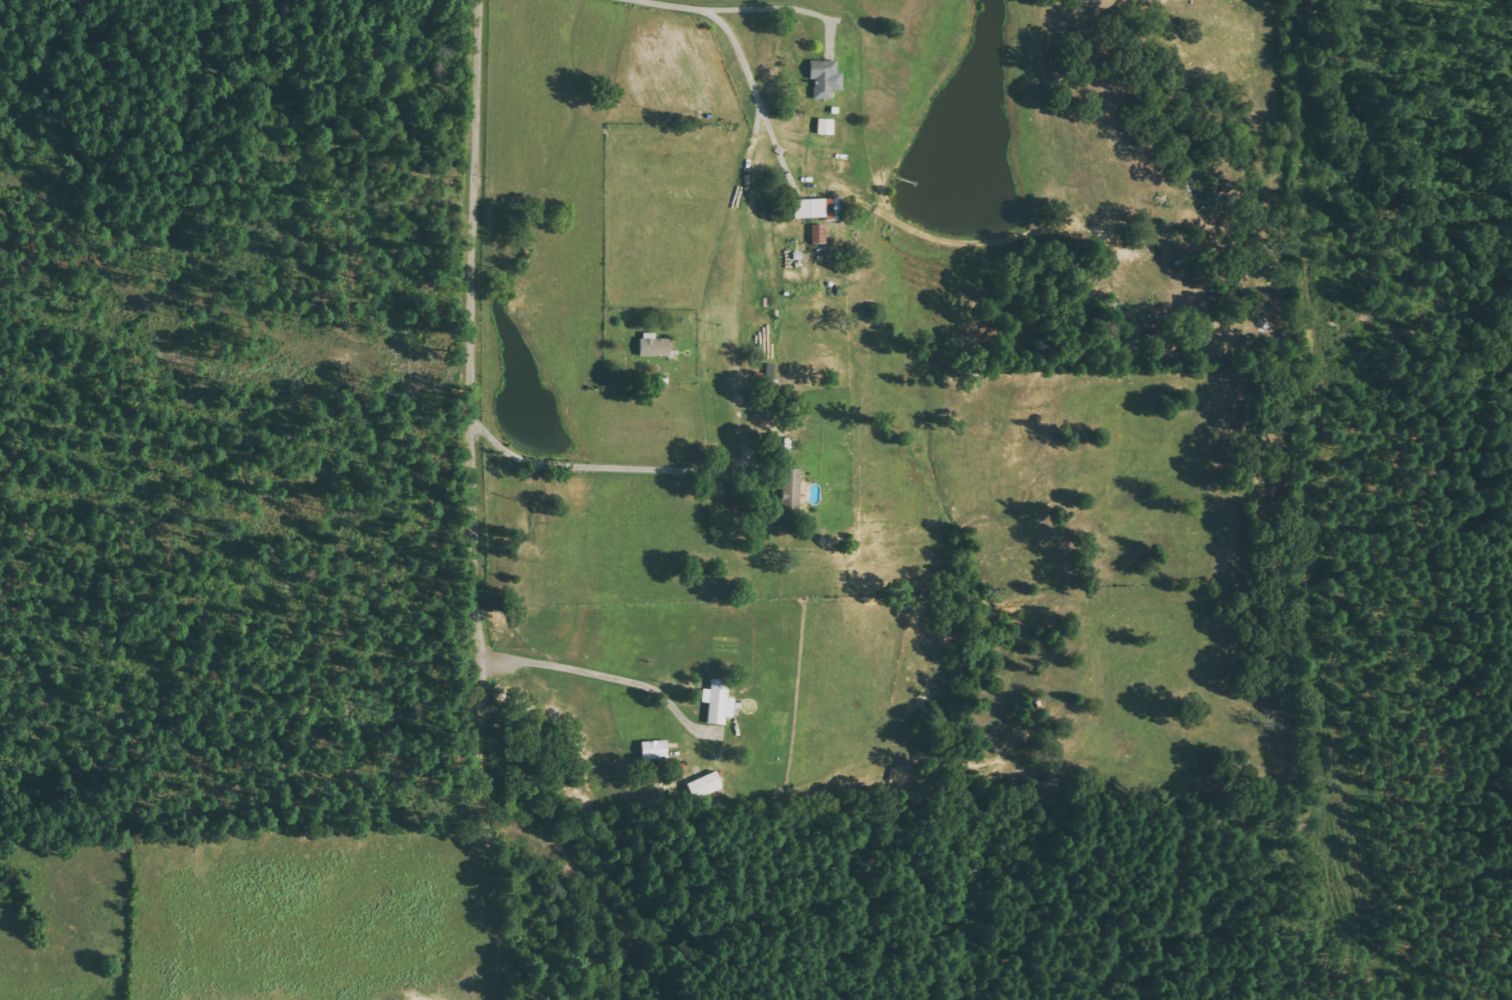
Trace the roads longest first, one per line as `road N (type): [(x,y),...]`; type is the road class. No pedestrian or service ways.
road 1 (residential): [(482,999),(472,0)]

